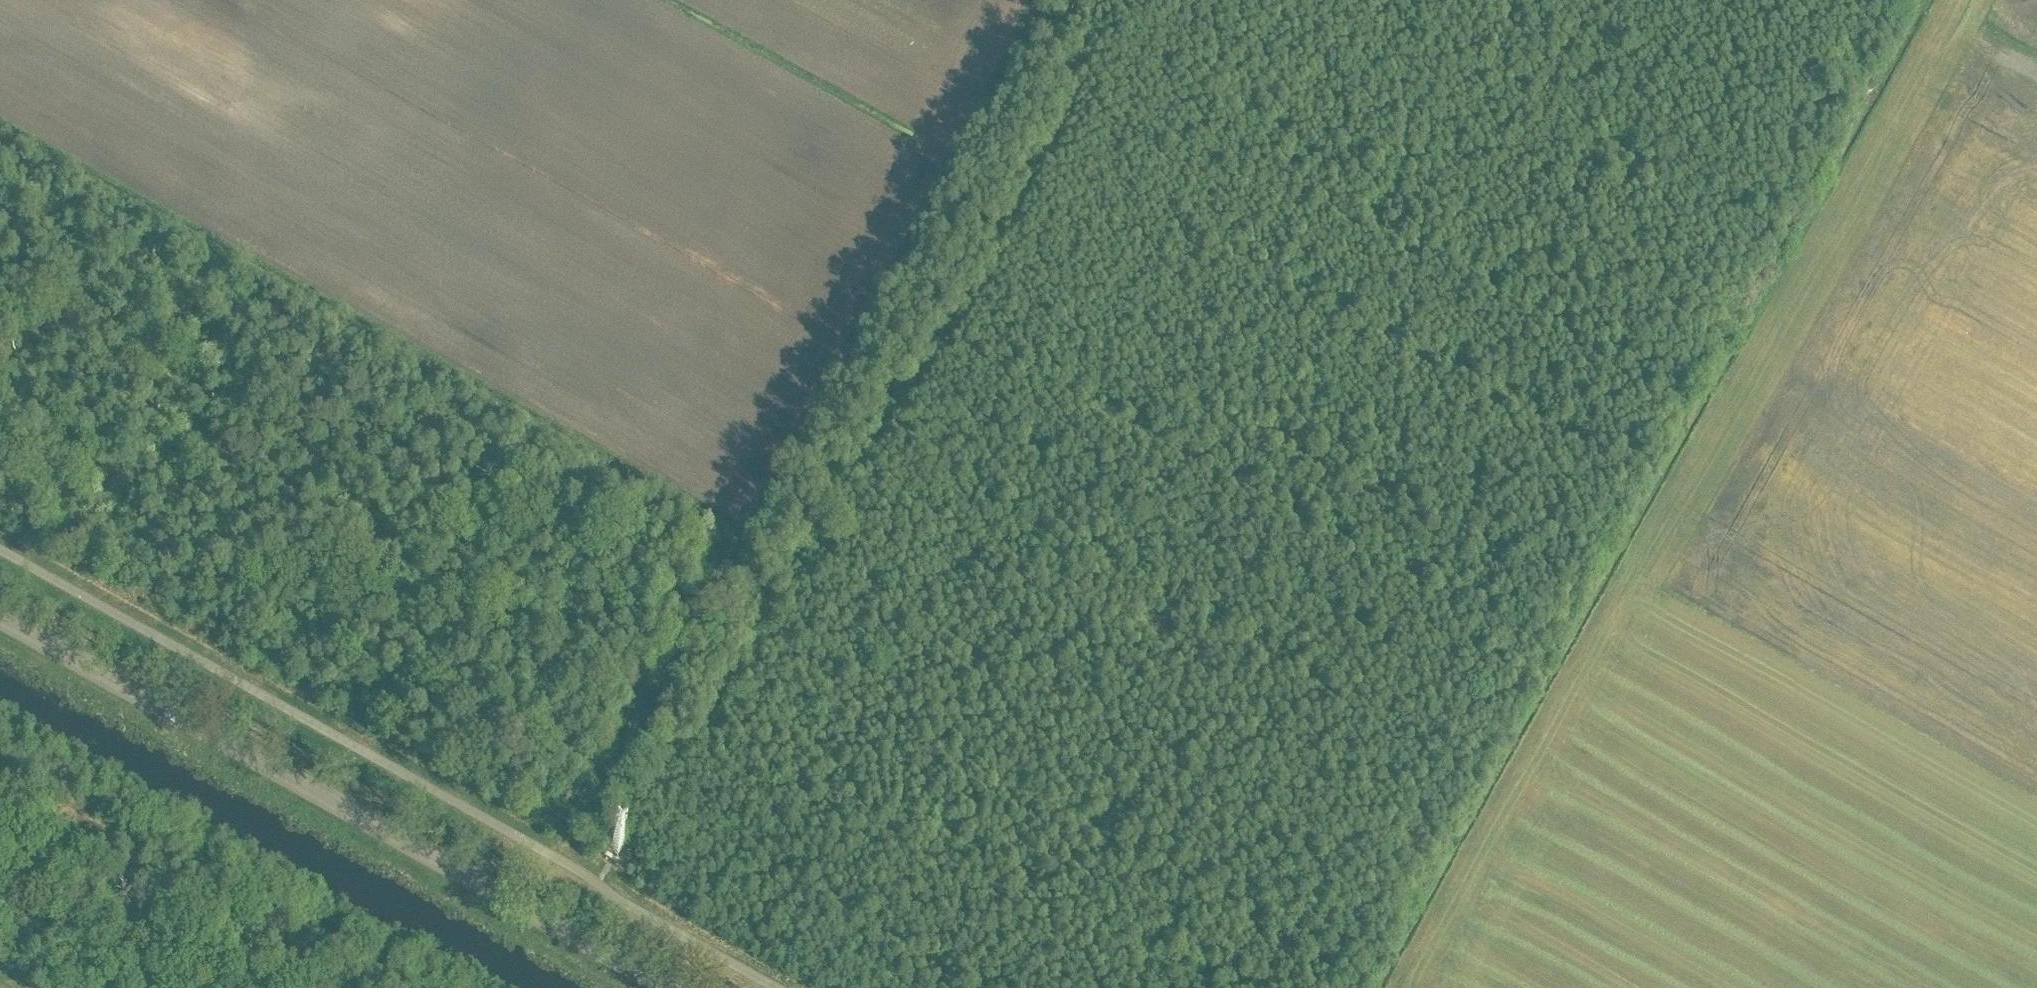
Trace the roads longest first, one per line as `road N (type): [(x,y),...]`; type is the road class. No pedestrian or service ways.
road 1 (tertiary): [(0,617),(671,987)]

